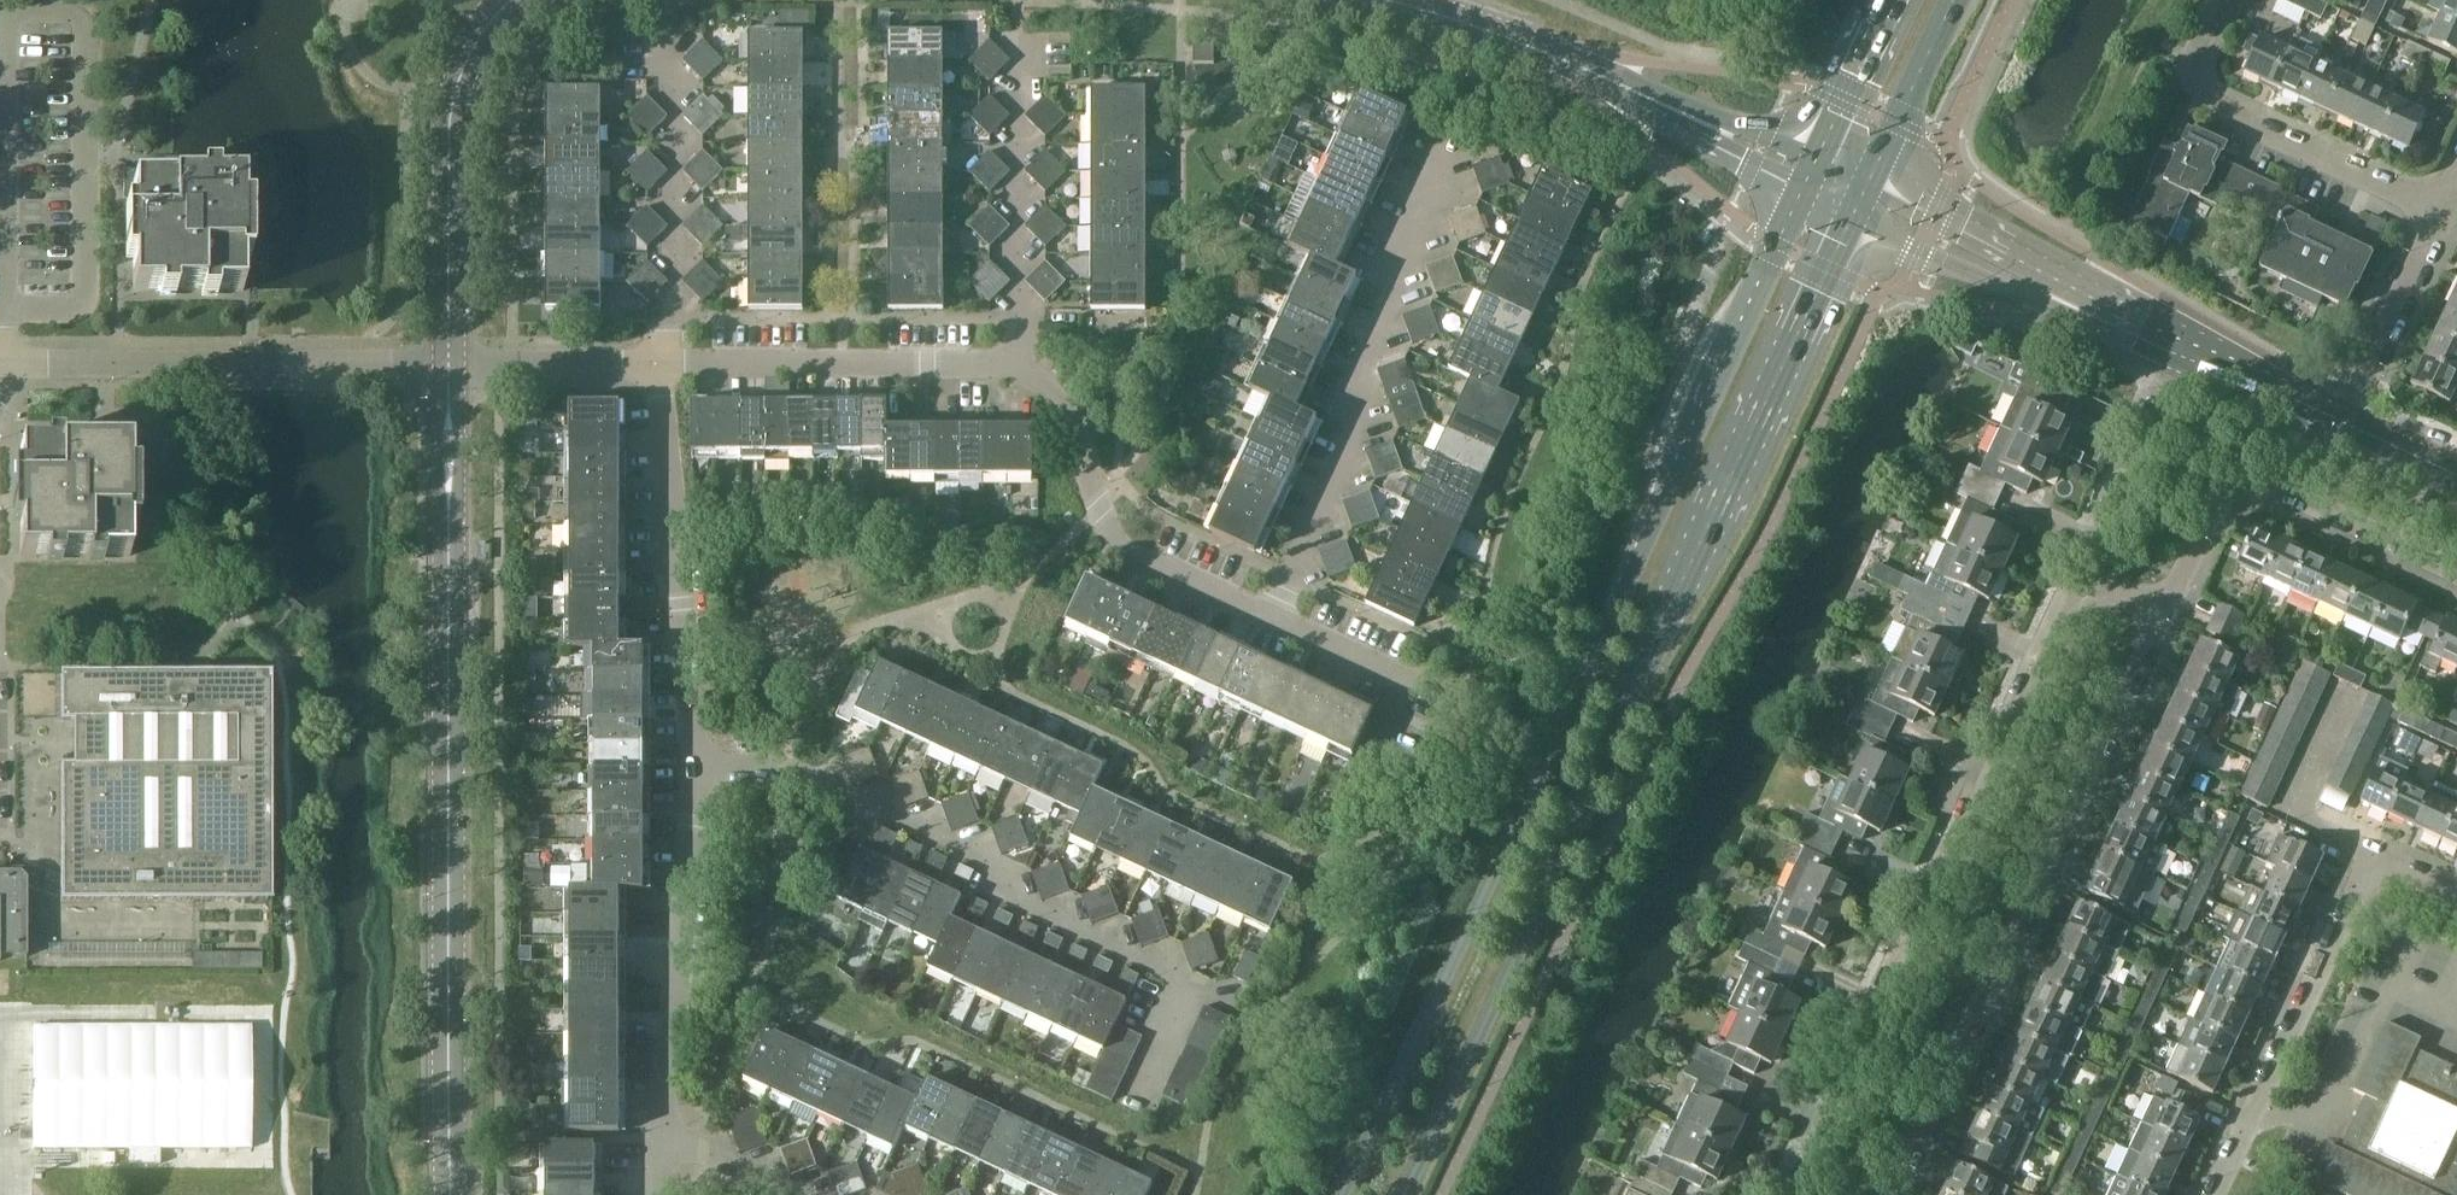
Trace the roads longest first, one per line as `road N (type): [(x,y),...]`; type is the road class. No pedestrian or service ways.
road 1 (secondary): [(1808,167),(1642,551),(1341,1194)]
road 2 (secondary): [(1403,1194),(1867,194)]
road 3 (tertiary): [(456,1194),(447,370)]
road 4 (residential): [(1792,1194),(2088,573)]
road 5 (residential): [(1145,1095),(1193,984),(1002,893),(988,862),(795,773),(697,761)]
road 6 (residential): [(1885,1194),(2163,608)]
road 7 (residential): [(1271,616),(1358,423),(1352,393),(1472,141)]
road 8 (residential): [(2456,892),(2372,853),(2213,1194)]
road 9 (residential): [(0,369),(447,370)]
road 10 (residential): [(697,761),(656,371)]
road 11 (tertiary): [(447,370),(451,116),(468,62),(507,0)]
road 12 (residential): [(2456,573),(2254,485),(2220,498),(2163,608)]
road 13 (residential): [(2442,209),(2204,96),(2193,79),(2195,61),(2223,0)]
road 14 (residential): [(671,1129),(697,761)]
road 15 (residential): [(1271,616),(1137,552),(1113,532),(1067,407),(1022,378)]
road 16 (tertiary): [(2190,350),(1867,194)]
road 17 (residential): [(1021,31),(1022,378)]
road 18 (residential): [(1022,378),(677,372)]
road 19 (residential): [(672,35),(677,372)]
road 20 (tertiary): [(1808,167),(1553,55)]
road 21 (residential): [(2088,573),(2190,350)]
road 22 (residential): [(2340,421),(2442,209)]
road 23 (residential): [(1271,616),(1408,677),(1376,744)]
road 24 (secondary): [(1867,194),(1960,0)]
road 25 (residential): [(656,371),(447,370)]
road 26 (secondary): [(1890,0),(1808,167)]
road 27 (tertiary): [(1382,0),(1553,55)]
road 28 (tertiary): [(2340,421),(2190,350)]
road 29 (residential): [(811,1194),(671,1129)]
road 30 (tertiary): [(2456,476),(2340,421)]

